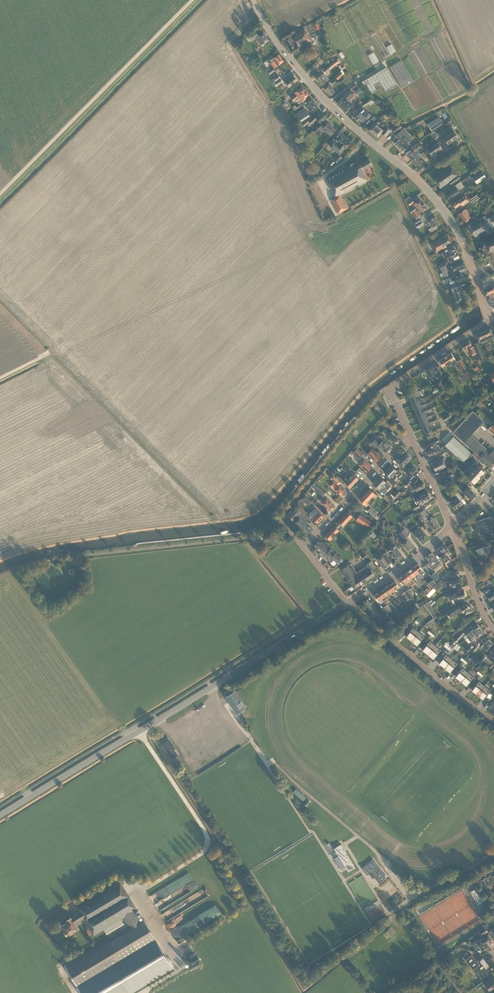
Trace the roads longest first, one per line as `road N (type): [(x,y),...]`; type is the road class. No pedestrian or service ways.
road 1 (tertiary): [(0,815),(347,603)]
road 2 (tertiary): [(493,317),(442,207),(317,89),(253,0)]
road 3 (residential): [(493,720),(347,603)]
road 4 (residential): [(410,434),(392,388),(493,317)]
road 5 (residential): [(303,547),(410,434)]
road 6 (tertiary): [(347,603),(452,526)]

